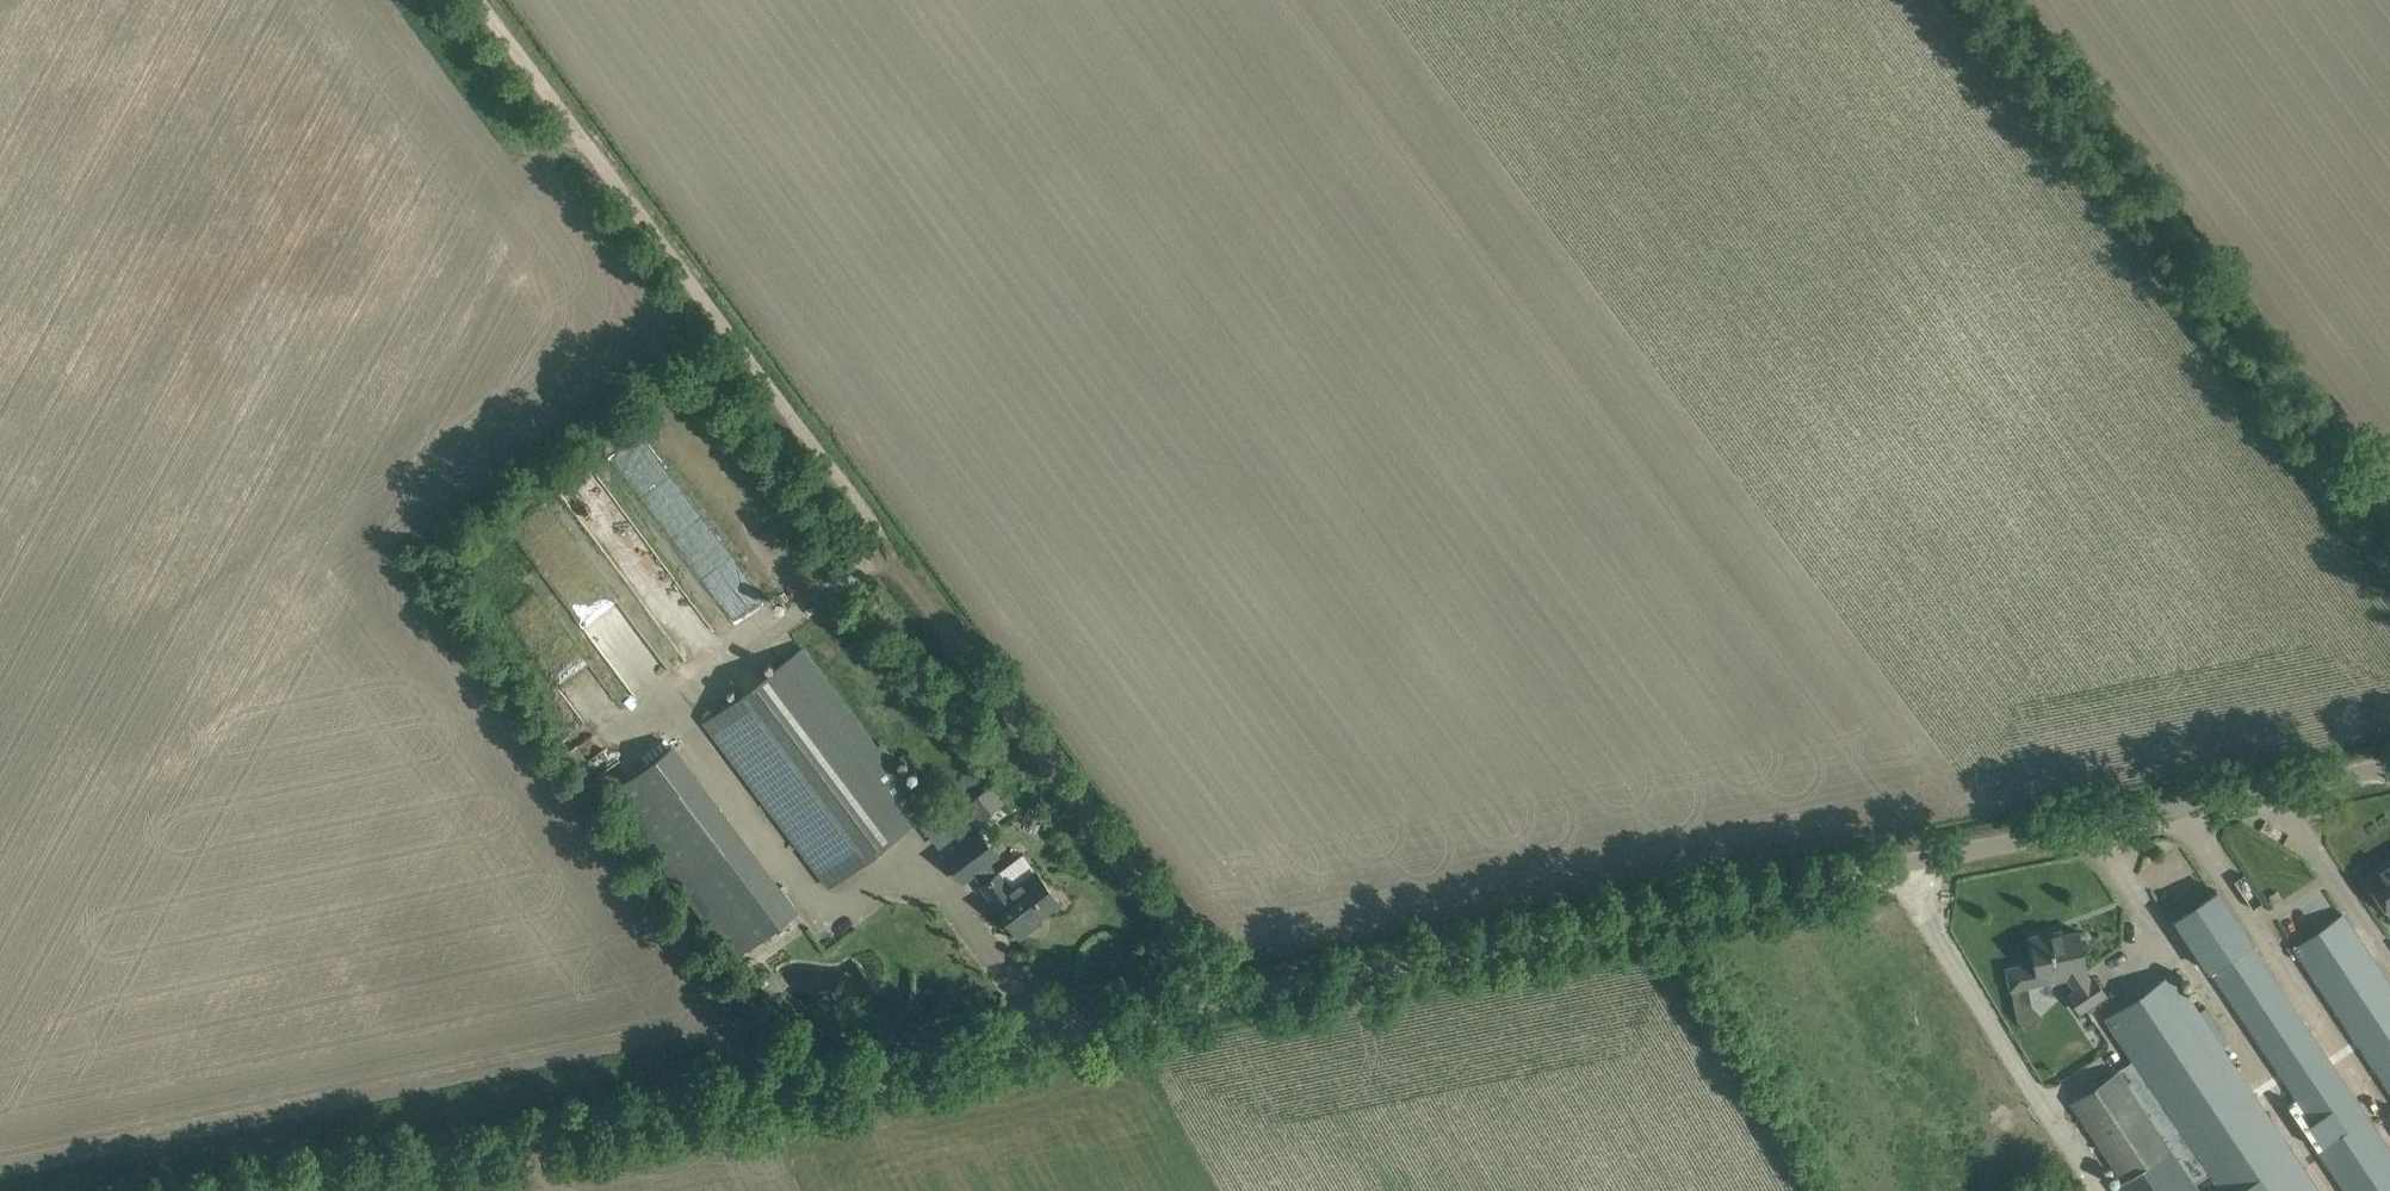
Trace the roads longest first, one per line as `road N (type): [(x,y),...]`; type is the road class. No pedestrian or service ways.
road 1 (unclassified): [(250,1190),(2389,759)]

